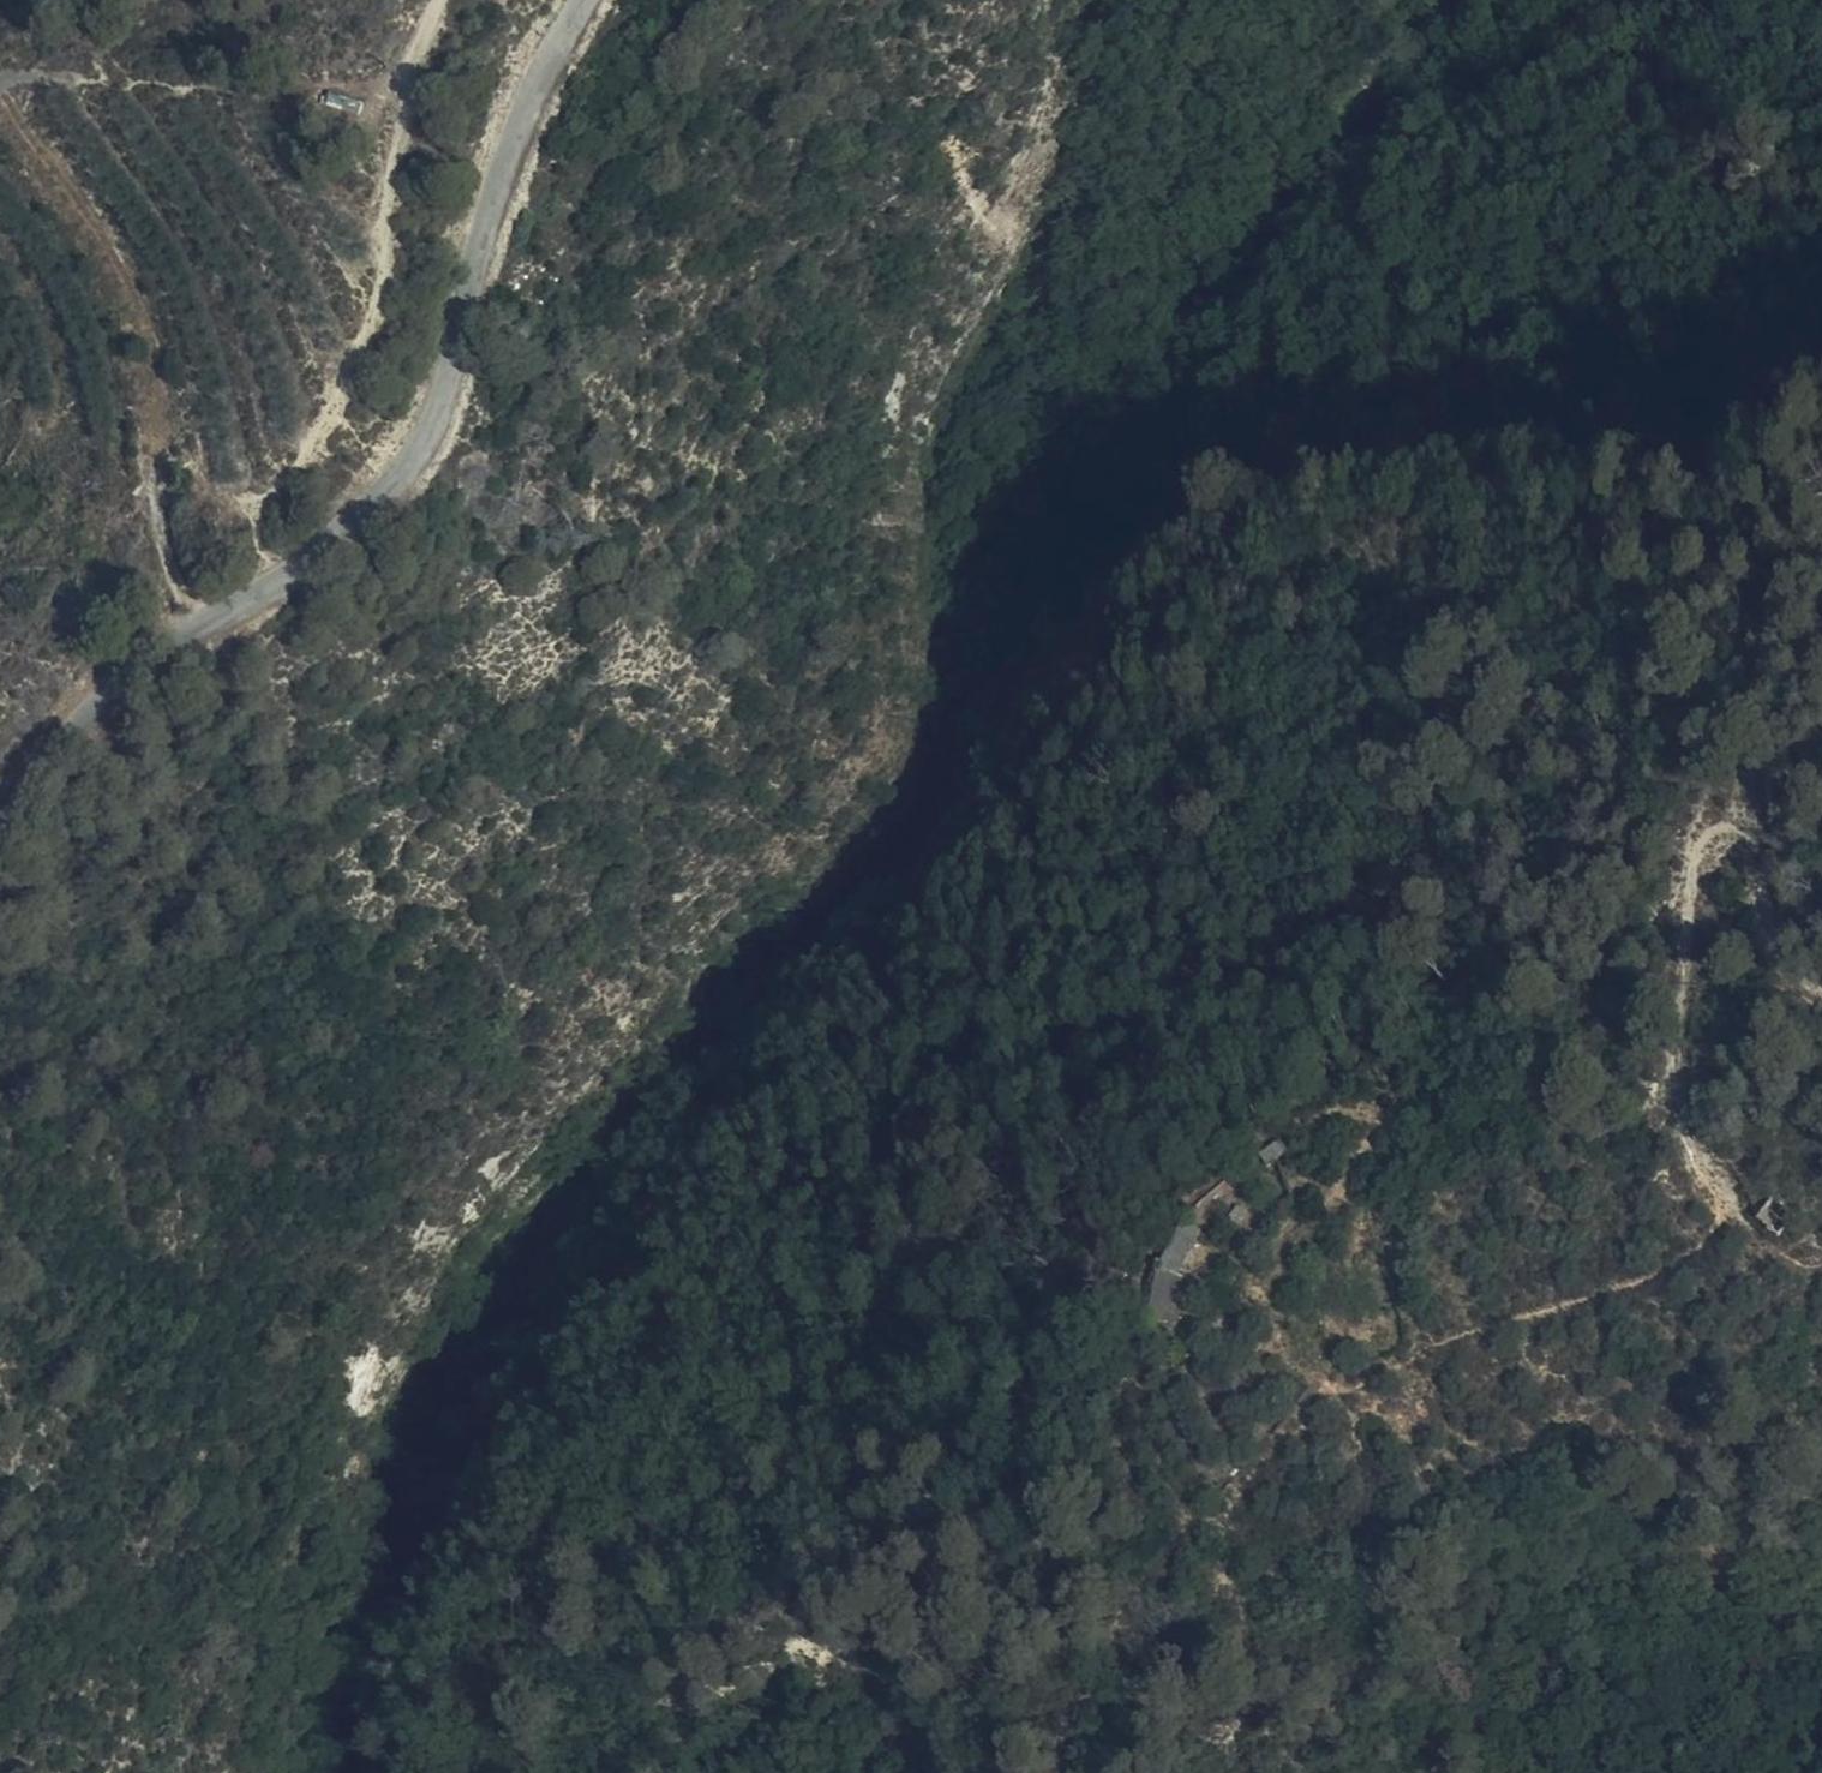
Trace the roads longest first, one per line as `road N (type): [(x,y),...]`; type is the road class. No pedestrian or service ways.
road 1 (track): [(1221,1523),(1331,1394),(1534,1314),(1689,1264),(1721,1240),(1732,1214),(1700,1170),(1683,1103),(1688,951),(1719,849),(1741,842),(1762,852),(1773,954),(1821,999)]
road 2 (unclassified): [(0,886),(24,829),(108,706),(319,554),(385,487),(430,415),(482,236),(586,0)]

